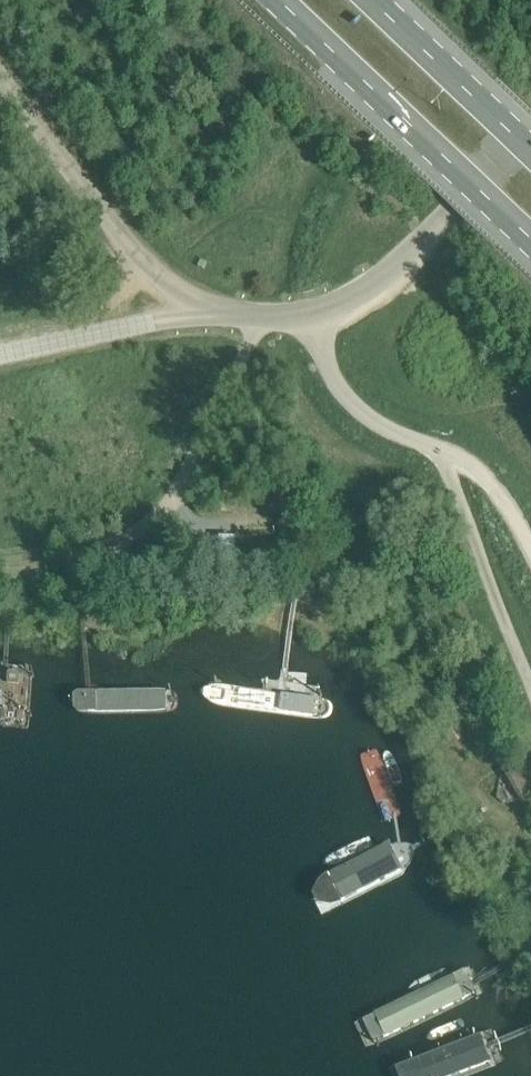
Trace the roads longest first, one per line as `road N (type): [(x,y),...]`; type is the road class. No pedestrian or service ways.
road 1 (unclassified): [(0,88),(152,277),(224,313),(311,312)]
road 2 (primary): [(279,0),(530,241)]
road 3 (unclassified): [(311,312),(381,277),(530,127)]
road 4 (unclassified): [(530,682),(437,450)]
road 5 (primary): [(530,147),(373,0)]
road 6 (unclassified): [(311,312),(349,395),(381,425),(437,450)]
road 7 (unclassified): [(437,450),(496,496),(530,550)]

